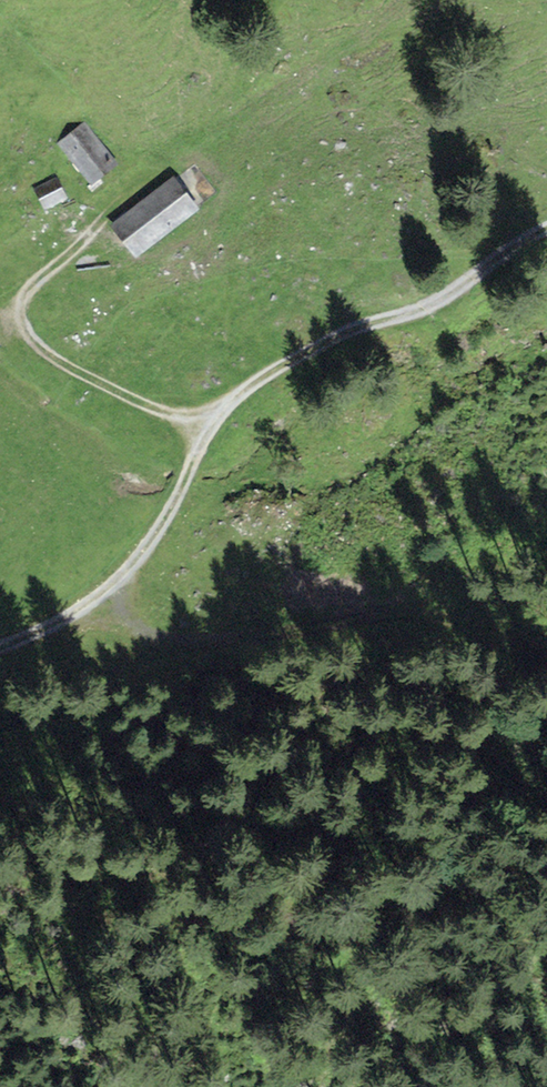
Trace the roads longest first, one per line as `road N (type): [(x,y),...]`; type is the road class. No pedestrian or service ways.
road 1 (track): [(546,230),(427,305),(348,332),(234,397),(196,454),(168,521),(101,600),(0,646)]
road 2 (track): [(101,600),(173,634),(414,612),(546,625)]
road 3 (track): [(117,196),(37,280),(21,318),(33,352),(161,414),(223,413)]
road 4 (track): [(117,196),(168,146),(250,107),(418,0)]

